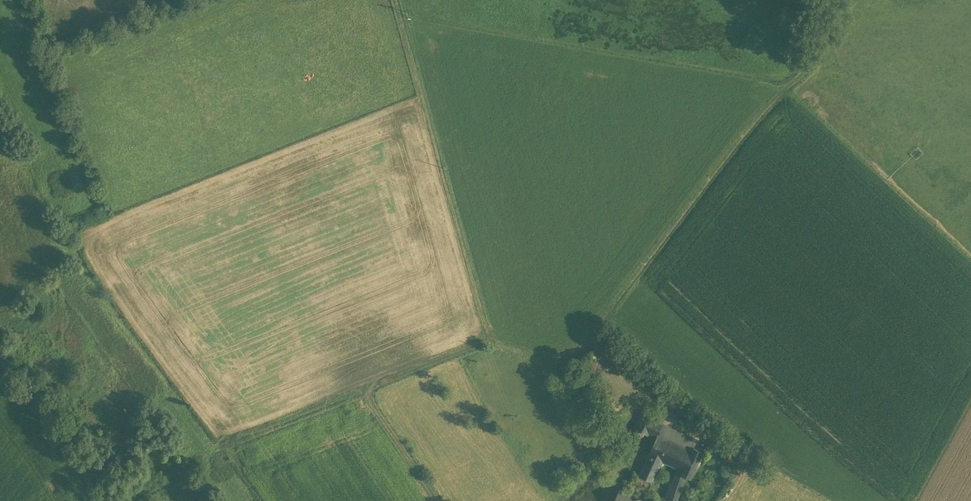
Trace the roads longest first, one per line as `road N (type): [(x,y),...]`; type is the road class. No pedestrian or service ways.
road 1 (residential): [(100,500),(0,361)]

